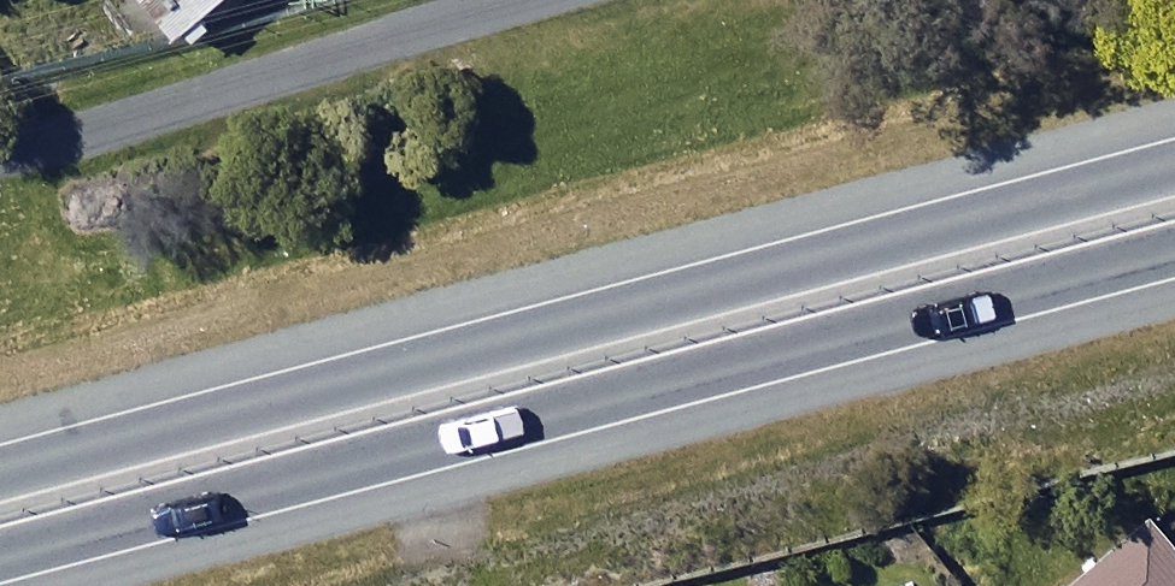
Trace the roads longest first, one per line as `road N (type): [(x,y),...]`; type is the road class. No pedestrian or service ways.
road 1 (trunk): [(1174,239),(0,548)]
road 2 (trunk): [(0,480),(1174,176)]

